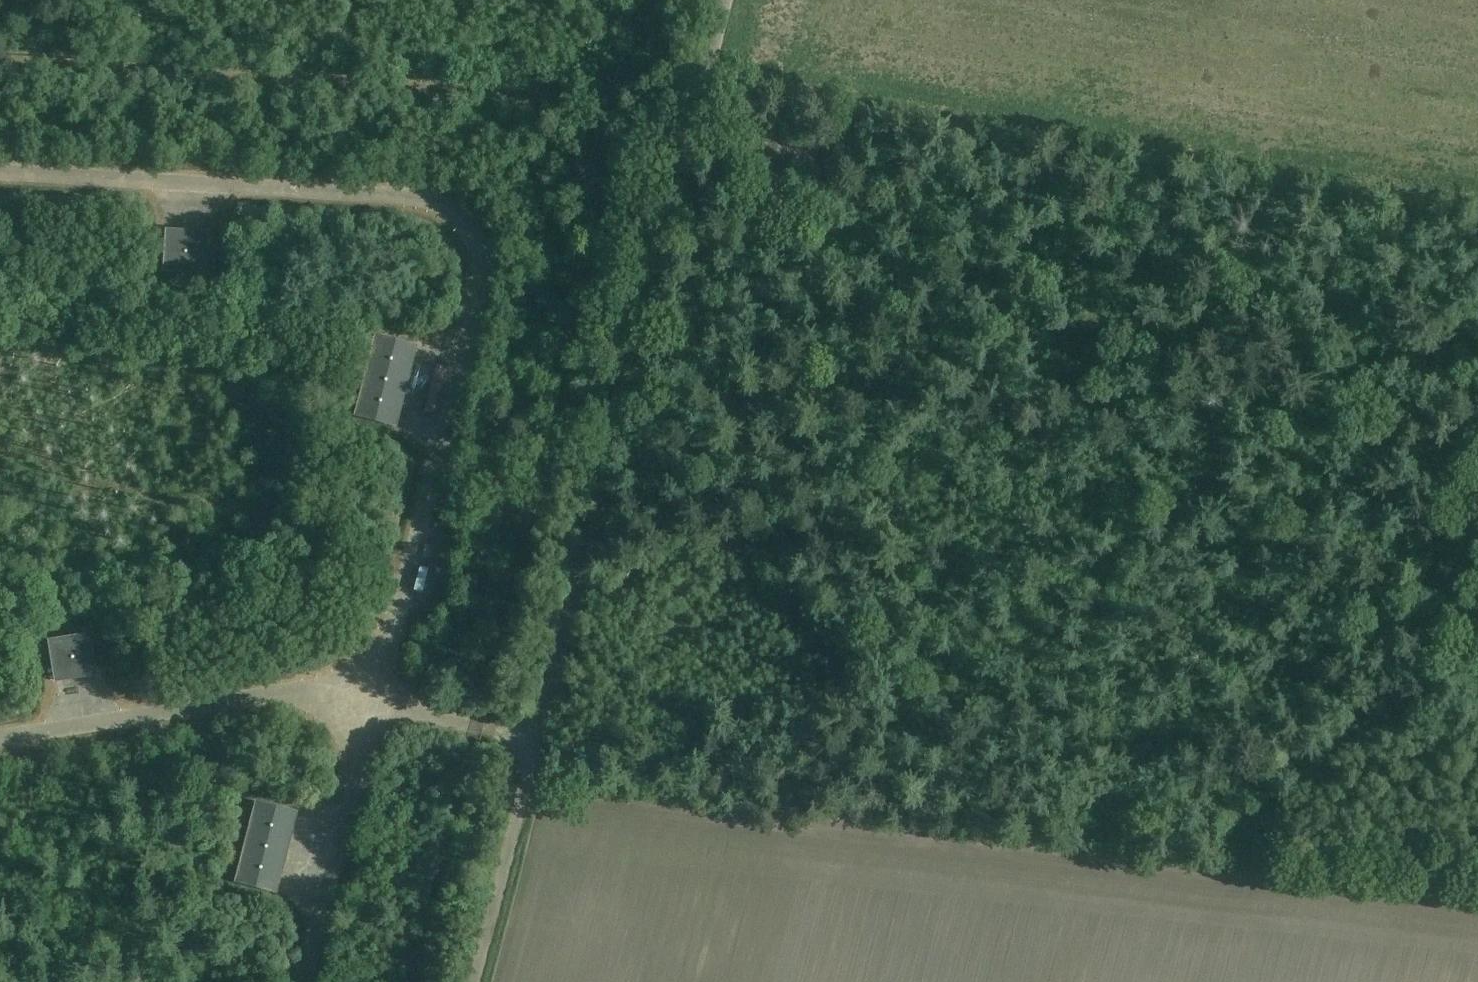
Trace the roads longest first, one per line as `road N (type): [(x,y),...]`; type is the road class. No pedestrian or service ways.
road 1 (unclassified): [(528,766),(726,0)]
road 2 (track): [(472,981),(528,766)]

